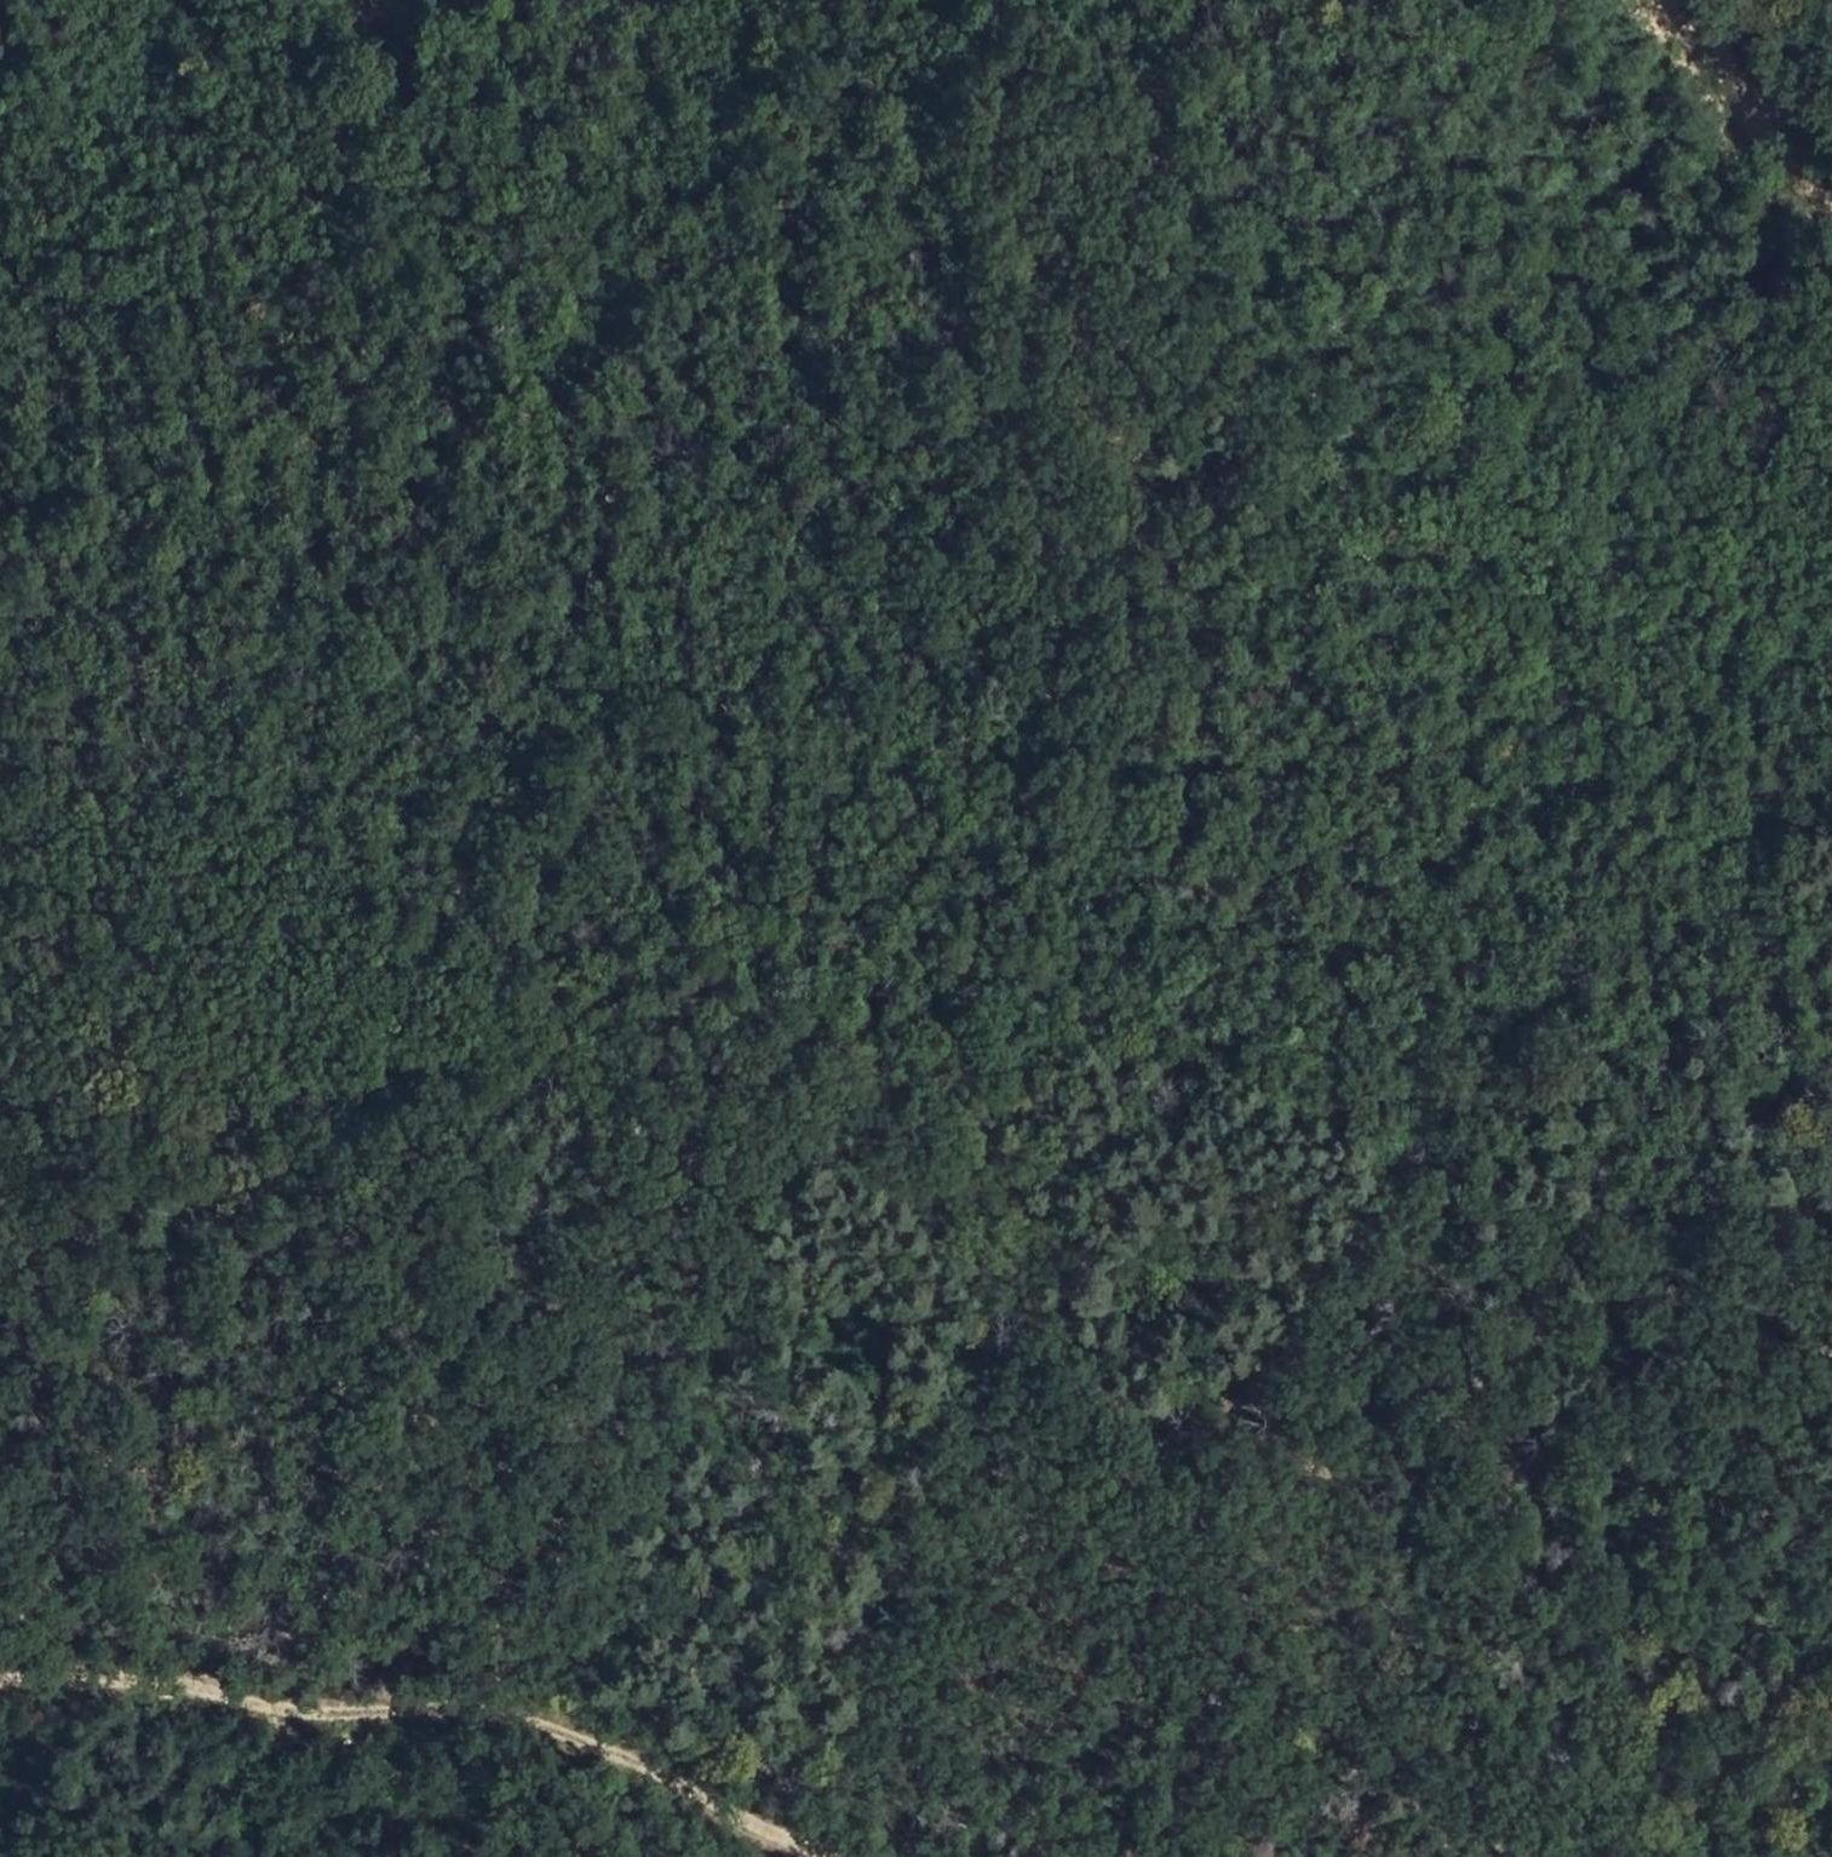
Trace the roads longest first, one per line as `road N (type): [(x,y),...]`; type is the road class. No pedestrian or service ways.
road 1 (track): [(845,1856),(564,1717),(484,1708),(322,1711),(0,1673)]
road 2 (track): [(1705,61),(1764,110),(1831,193)]

